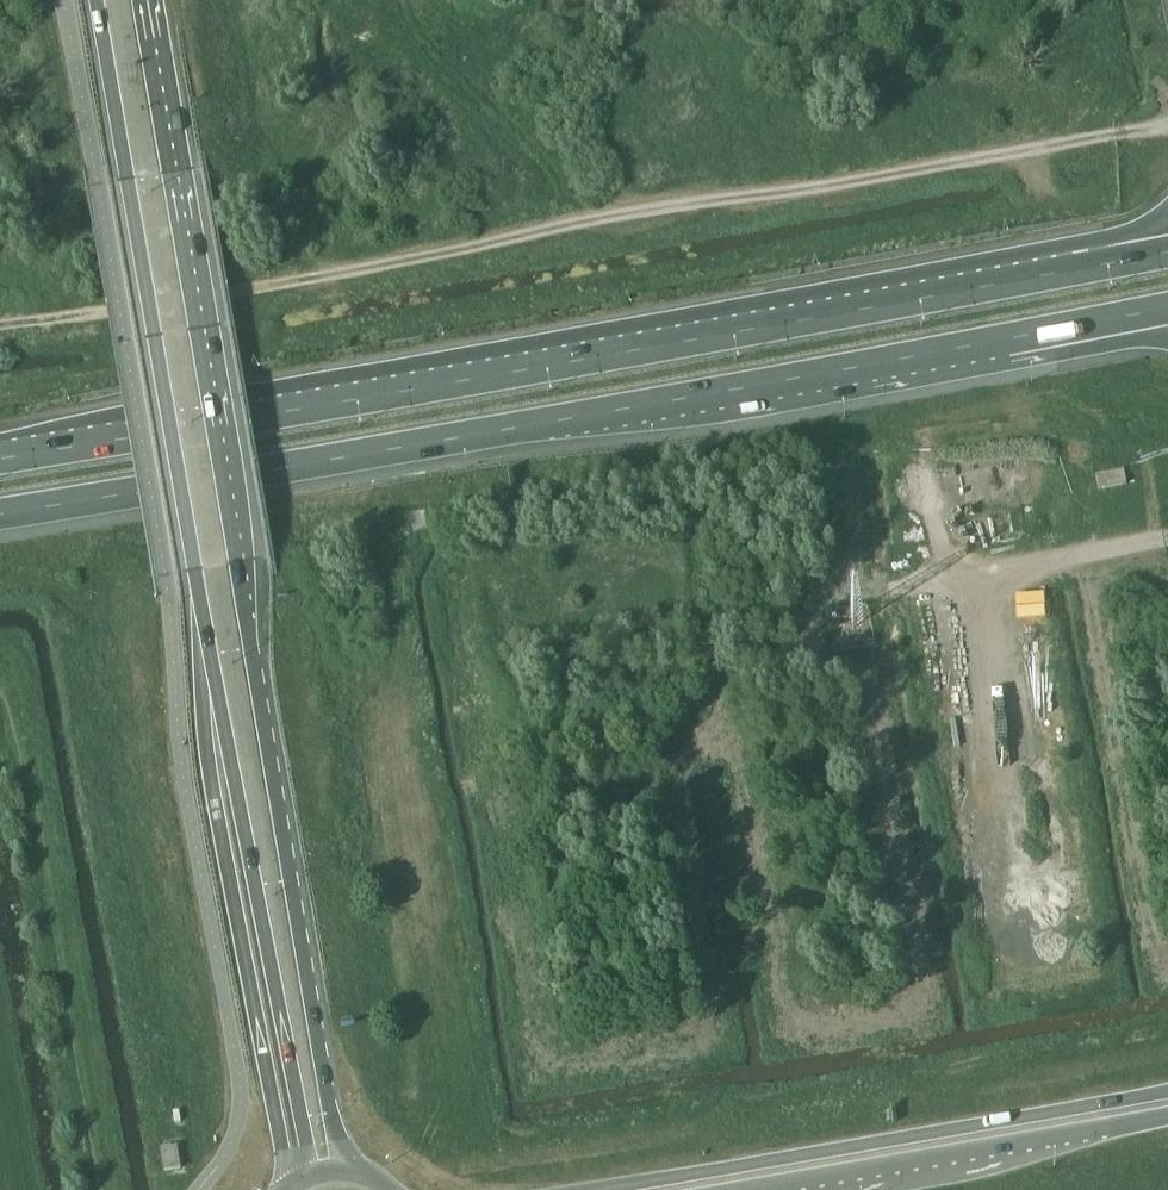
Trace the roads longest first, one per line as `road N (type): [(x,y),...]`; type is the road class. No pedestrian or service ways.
road 1 (primary): [(100,0),(199,594),(219,761),(236,792),(311,1176)]
road 2 (primary): [(345,1173),(147,0)]
road 3 (trunk): [(0,515),(1167,308)]
road 4 (track): [(1167,126),(644,210),(263,289),(0,327)]
road 5 (trunk): [(1160,254),(0,458)]
road 6 (trunk): [(1110,1113),(997,1124),(599,1189)]
road 7 (trunk): [(744,1189),(1000,1144),(1110,1113)]

